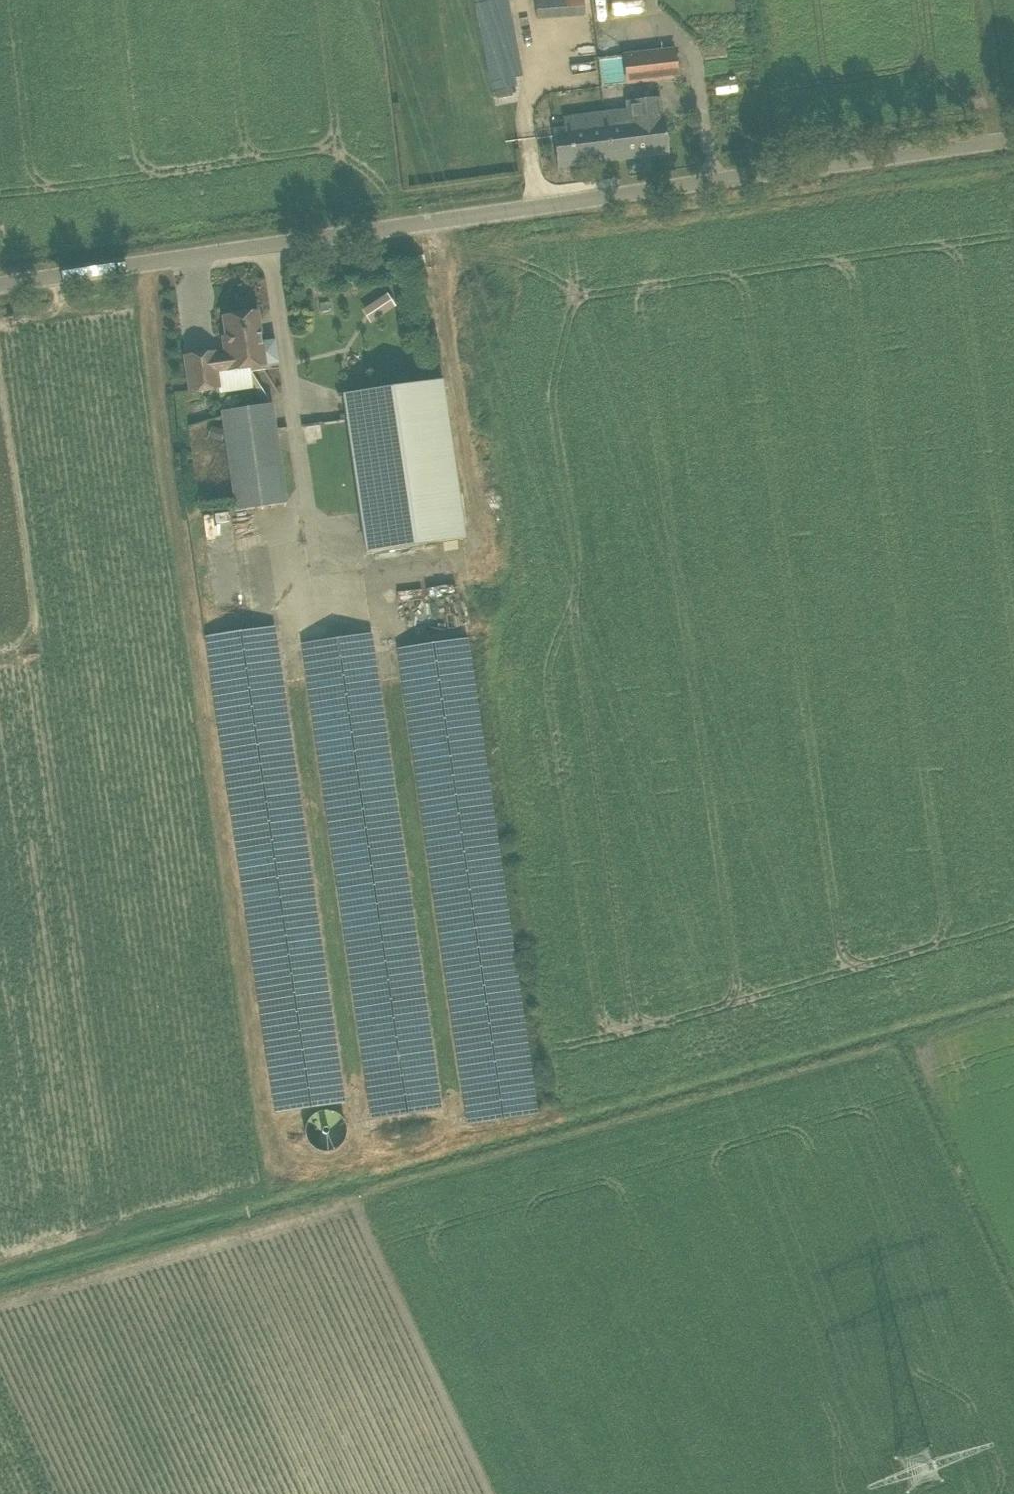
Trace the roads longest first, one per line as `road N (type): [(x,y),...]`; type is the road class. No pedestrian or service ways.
road 1 (unclassified): [(0,289),(1013,144)]
road 2 (track): [(144,268),(260,1118),(279,1154)]

